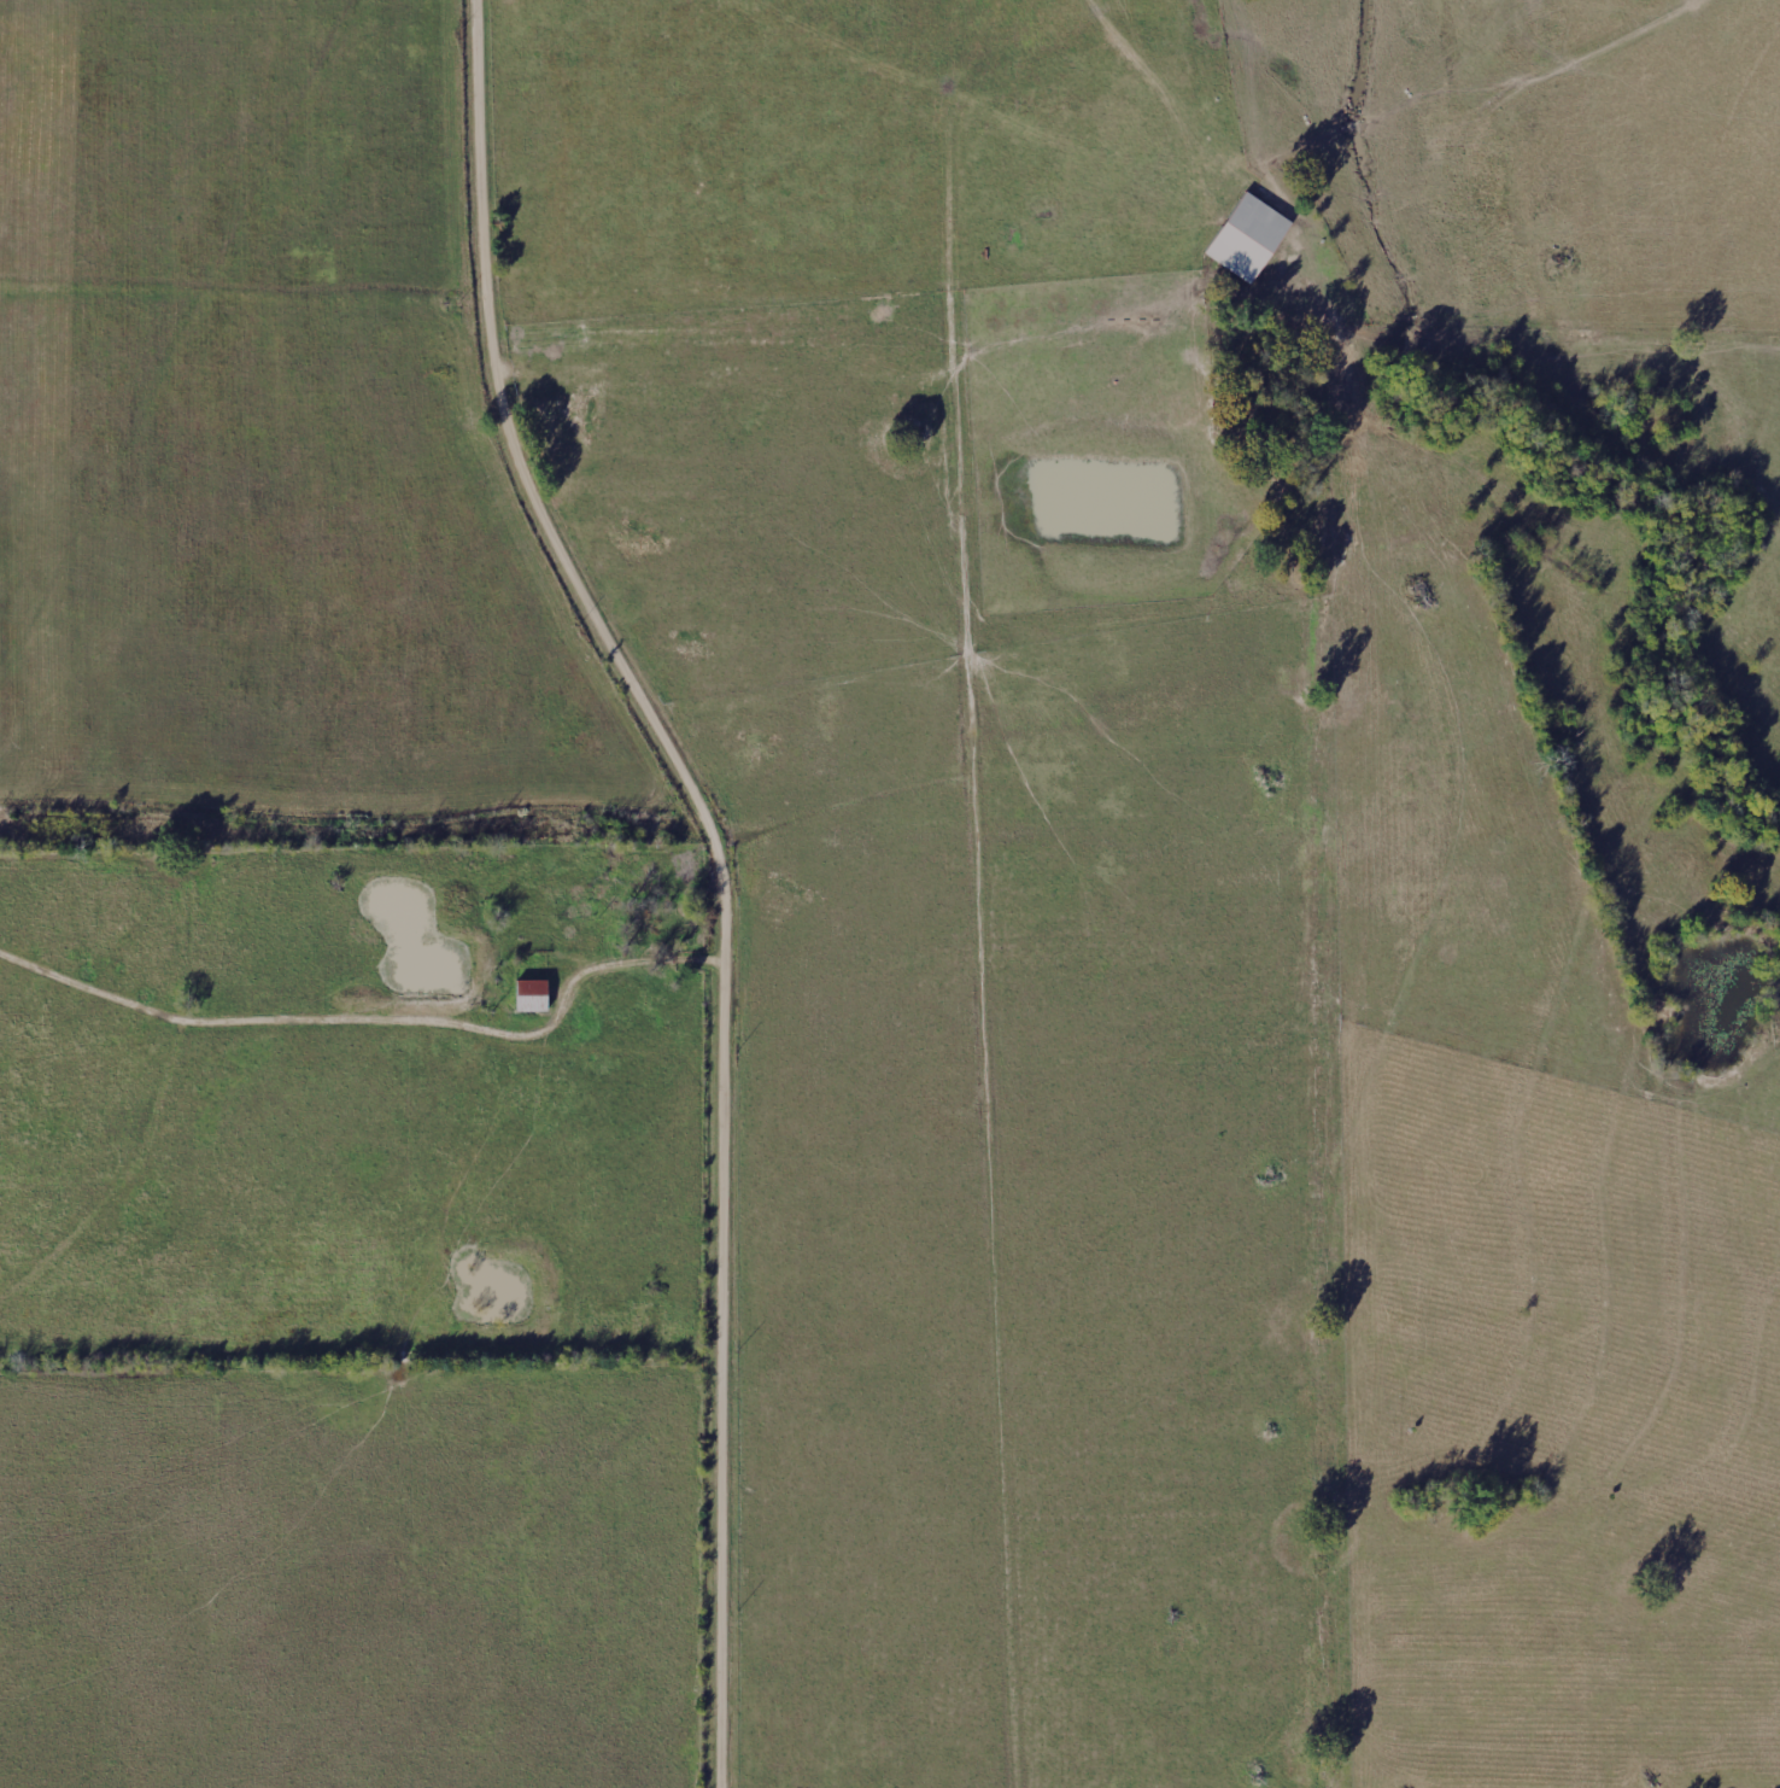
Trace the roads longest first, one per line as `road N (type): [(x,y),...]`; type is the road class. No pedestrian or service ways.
road 1 (residential): [(729,1787),(730,875),(713,822),(551,524),(517,432),(492,263),(484,0)]

